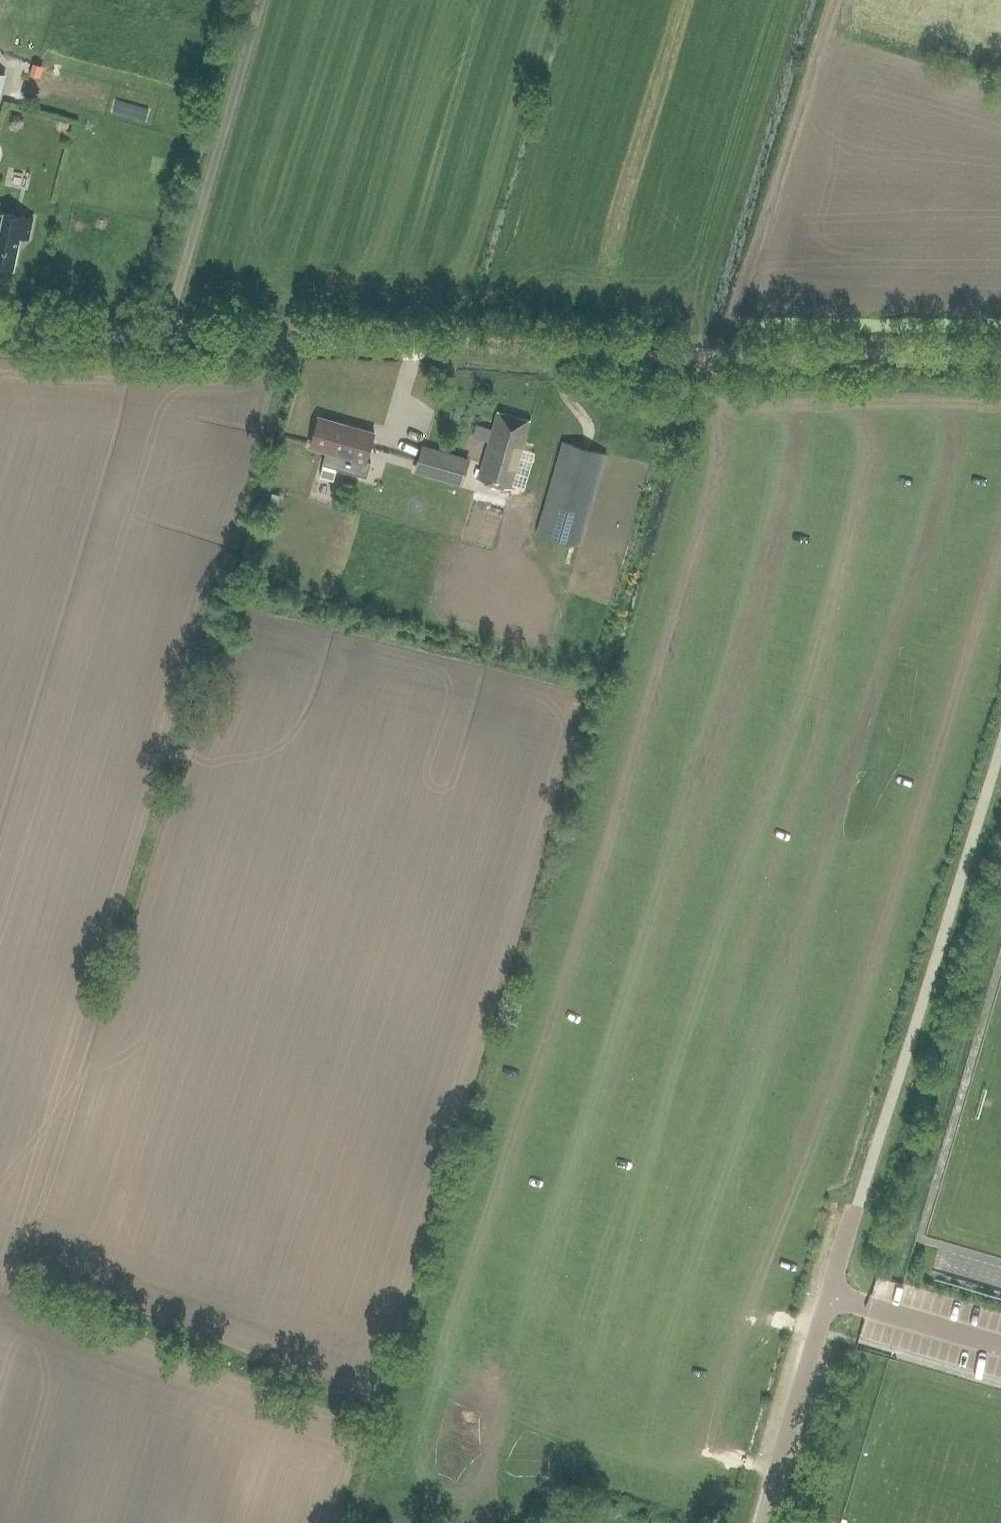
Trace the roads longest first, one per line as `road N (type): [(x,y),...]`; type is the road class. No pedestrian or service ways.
road 1 (unclassified): [(1000,356),(725,355),(0,327)]
road 2 (unclassified): [(762,1522),(858,1205)]

